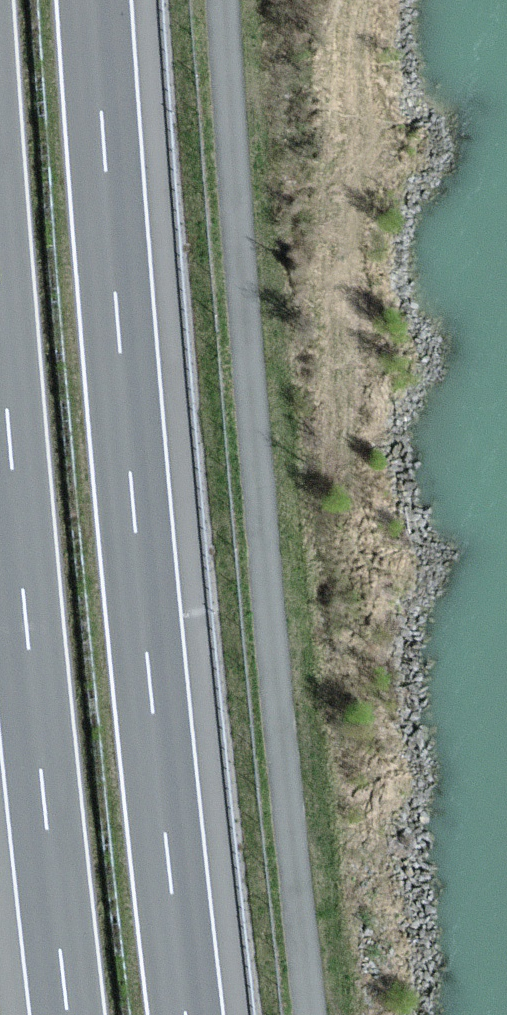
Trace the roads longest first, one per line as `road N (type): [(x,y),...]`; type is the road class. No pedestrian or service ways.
road 1 (motorway): [(187,1014),(135,508),(95,0)]
road 2 (unclassified): [(225,0),(273,664),(311,1014)]
road 3 (motorway): [(0,331),(67,1014)]

